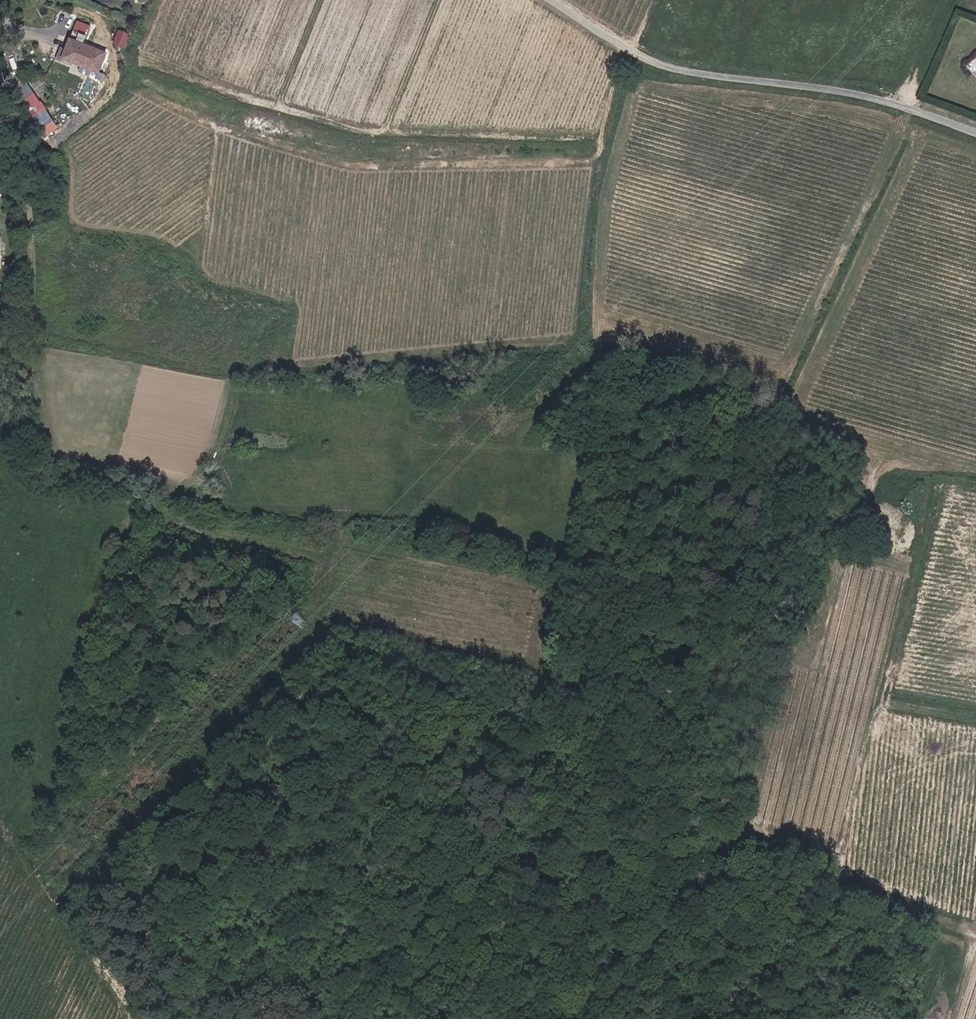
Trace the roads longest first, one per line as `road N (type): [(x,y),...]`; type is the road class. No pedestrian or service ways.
road 1 (unclassified): [(975,134),(875,97),(697,73),(645,58),(551,0)]

